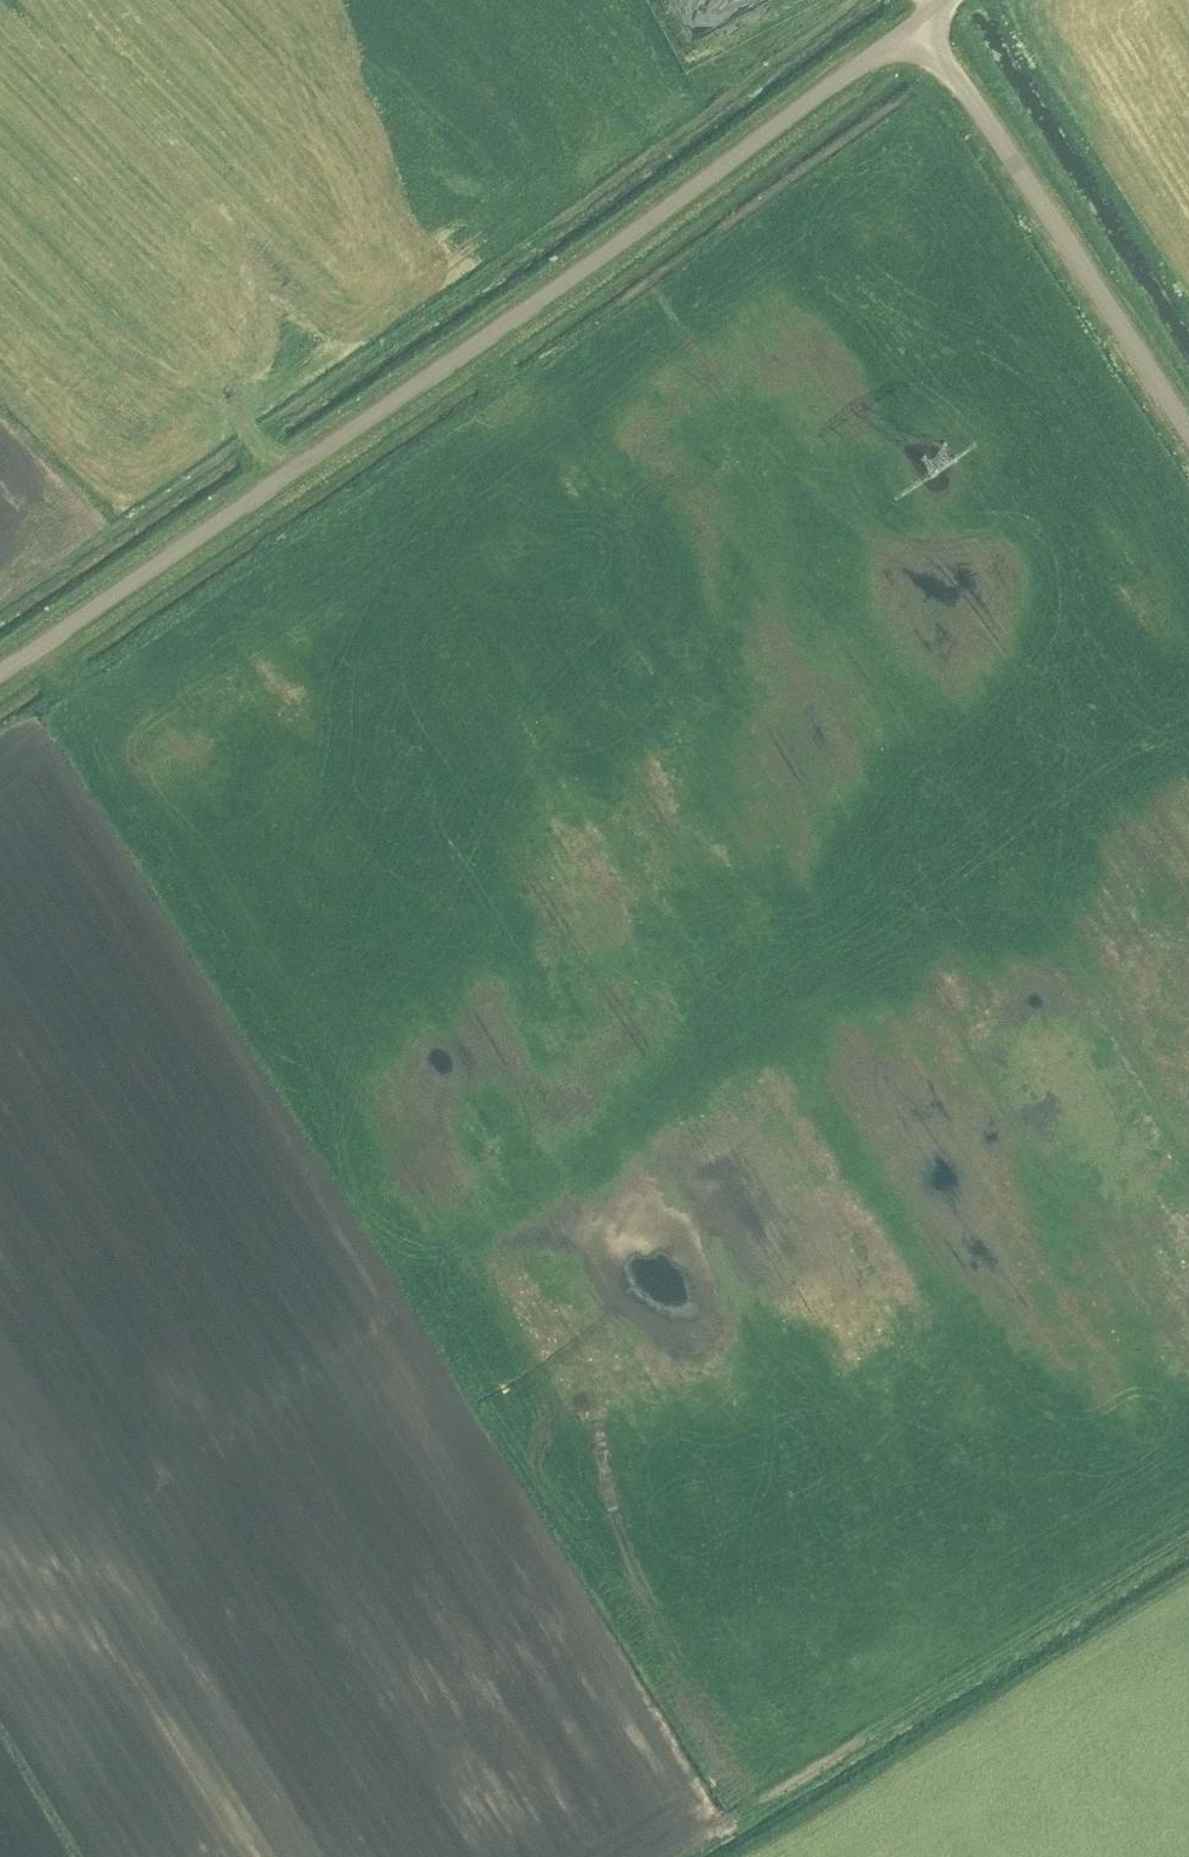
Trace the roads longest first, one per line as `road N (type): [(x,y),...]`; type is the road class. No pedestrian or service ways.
road 1 (unclassified): [(0,673),(575,274),(919,21)]
road 2 (unclassified): [(1188,433),(919,21)]

